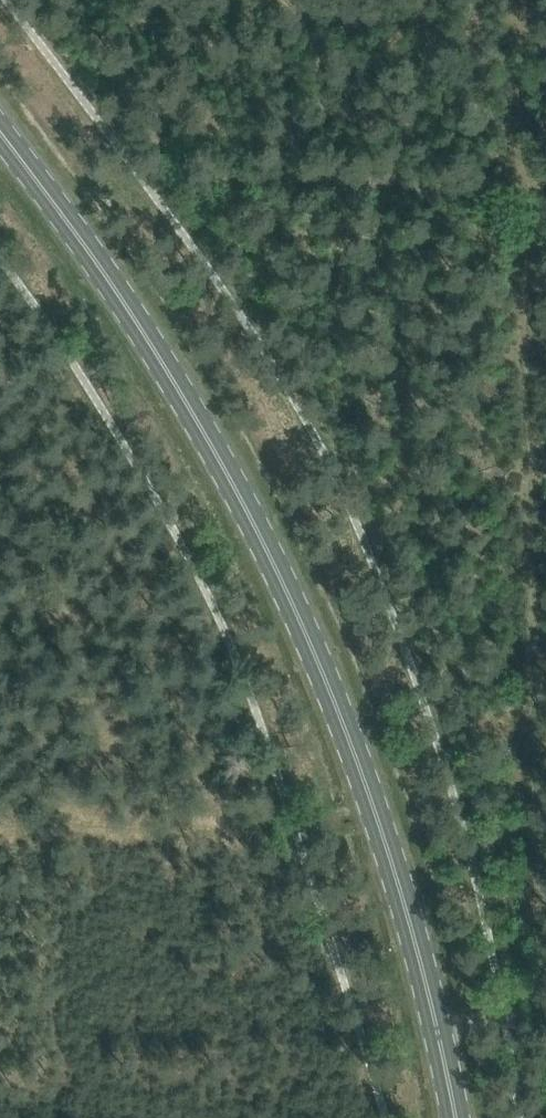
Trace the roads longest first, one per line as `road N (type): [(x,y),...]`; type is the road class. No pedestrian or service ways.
road 1 (primary): [(455,1117),(377,812),(265,540),(139,319),(0,130)]
road 2 (track): [(517,187),(519,663)]
road 3 (track): [(519,663),(525,896),(505,968),(433,1012)]
road 4 (track): [(146,183),(353,185)]
road 5 (track): [(517,187),(513,0)]
road 6 (track): [(517,187),(353,185)]

